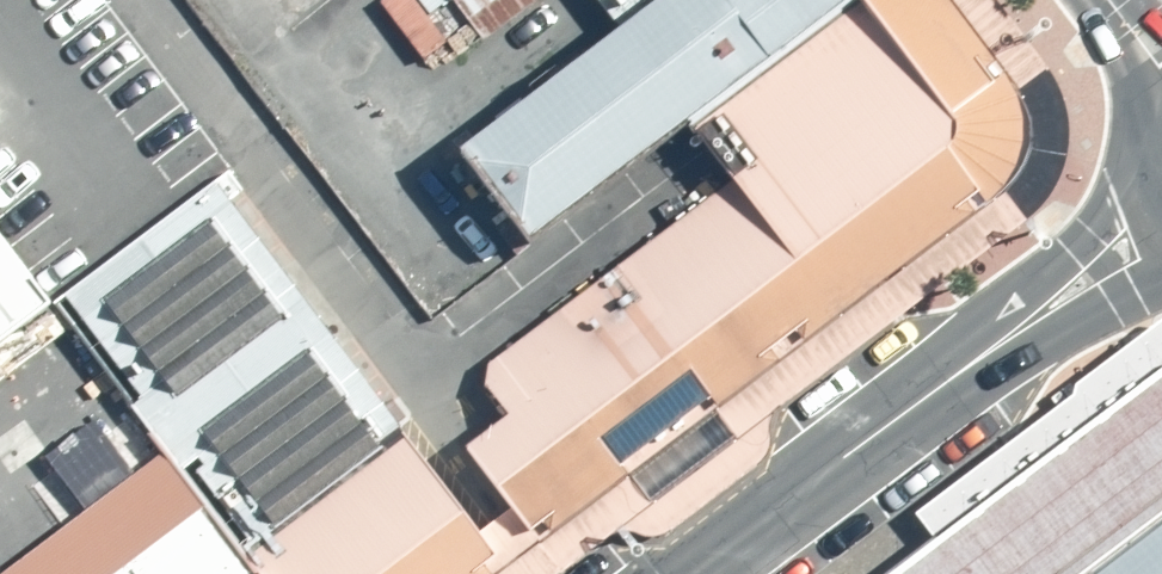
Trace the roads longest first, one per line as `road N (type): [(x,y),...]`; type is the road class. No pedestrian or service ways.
road 1 (tertiary): [(702,573),(1131,251),(1160,220)]

